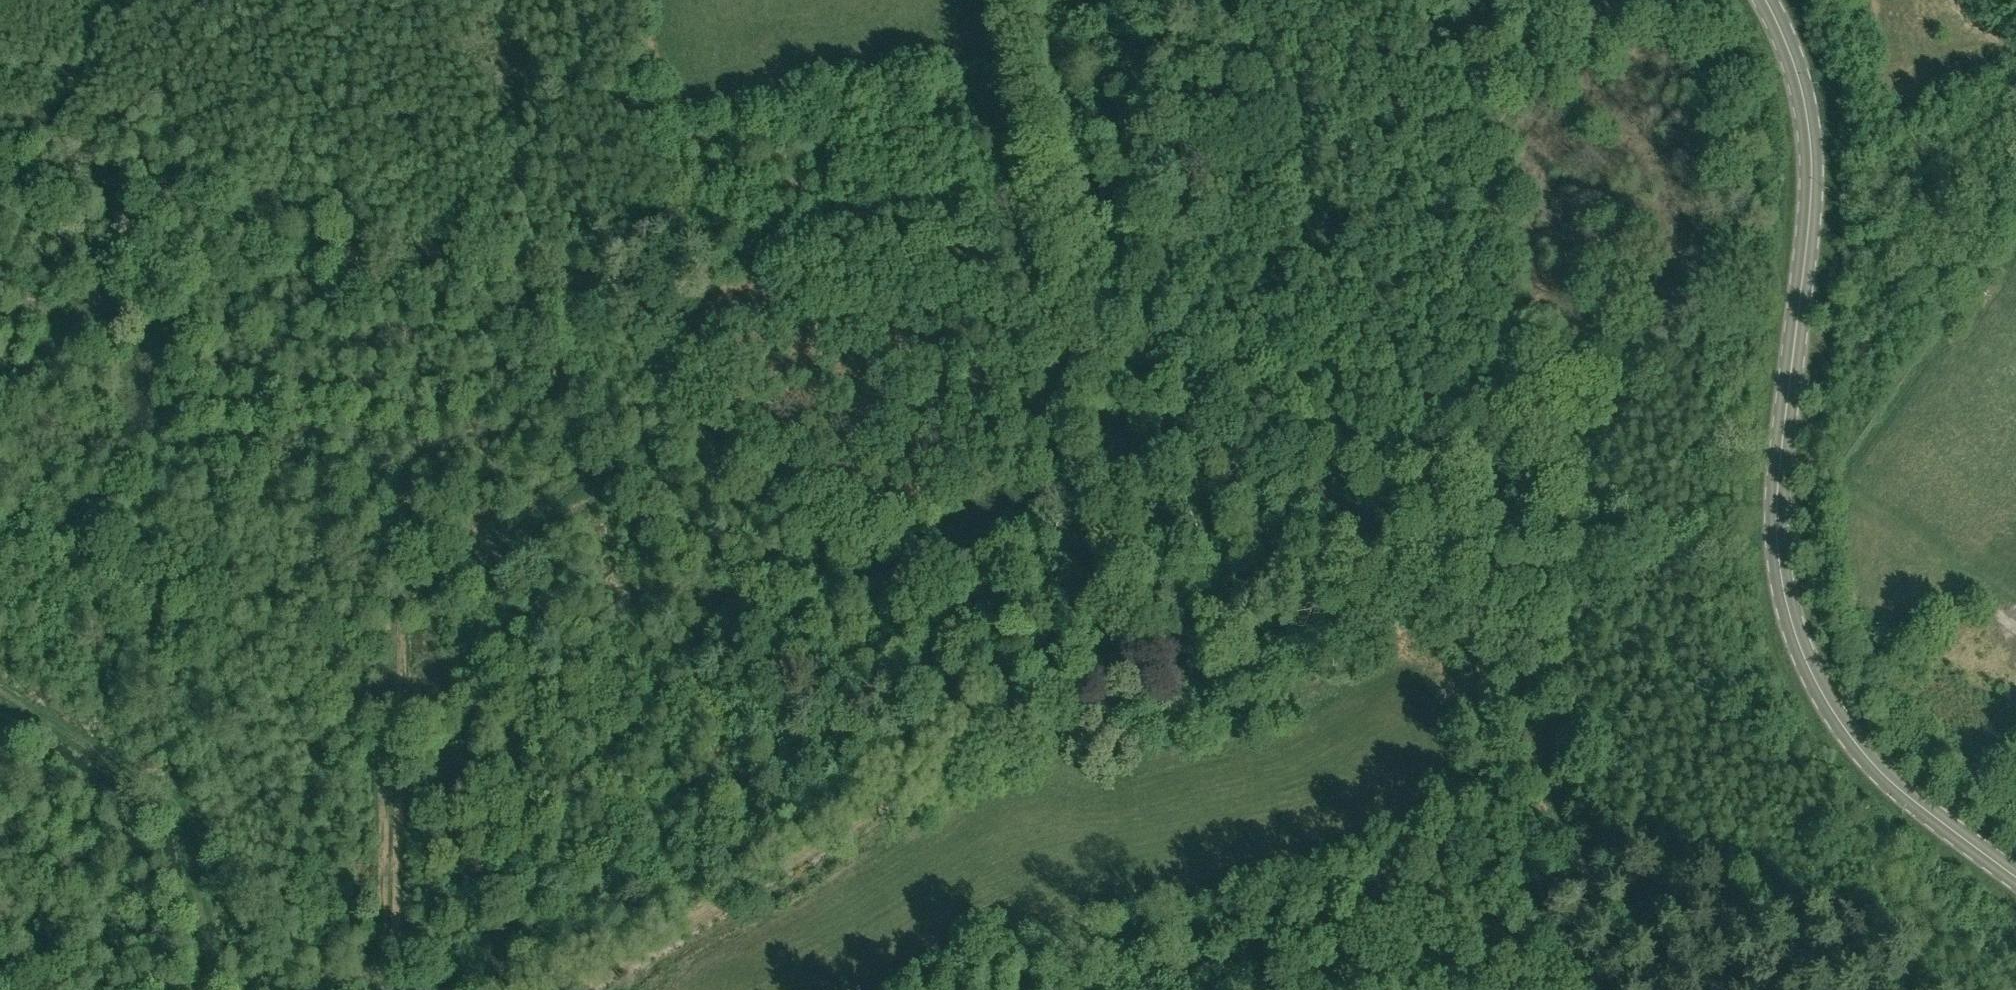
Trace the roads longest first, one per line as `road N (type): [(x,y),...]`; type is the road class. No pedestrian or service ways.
road 1 (primary): [(2015,877),(1888,779),(1815,679),(1791,622),(1778,554),(1778,482),(1812,177),(1807,110),(1764,0)]
road 2 (track): [(582,989),(1148,649)]

